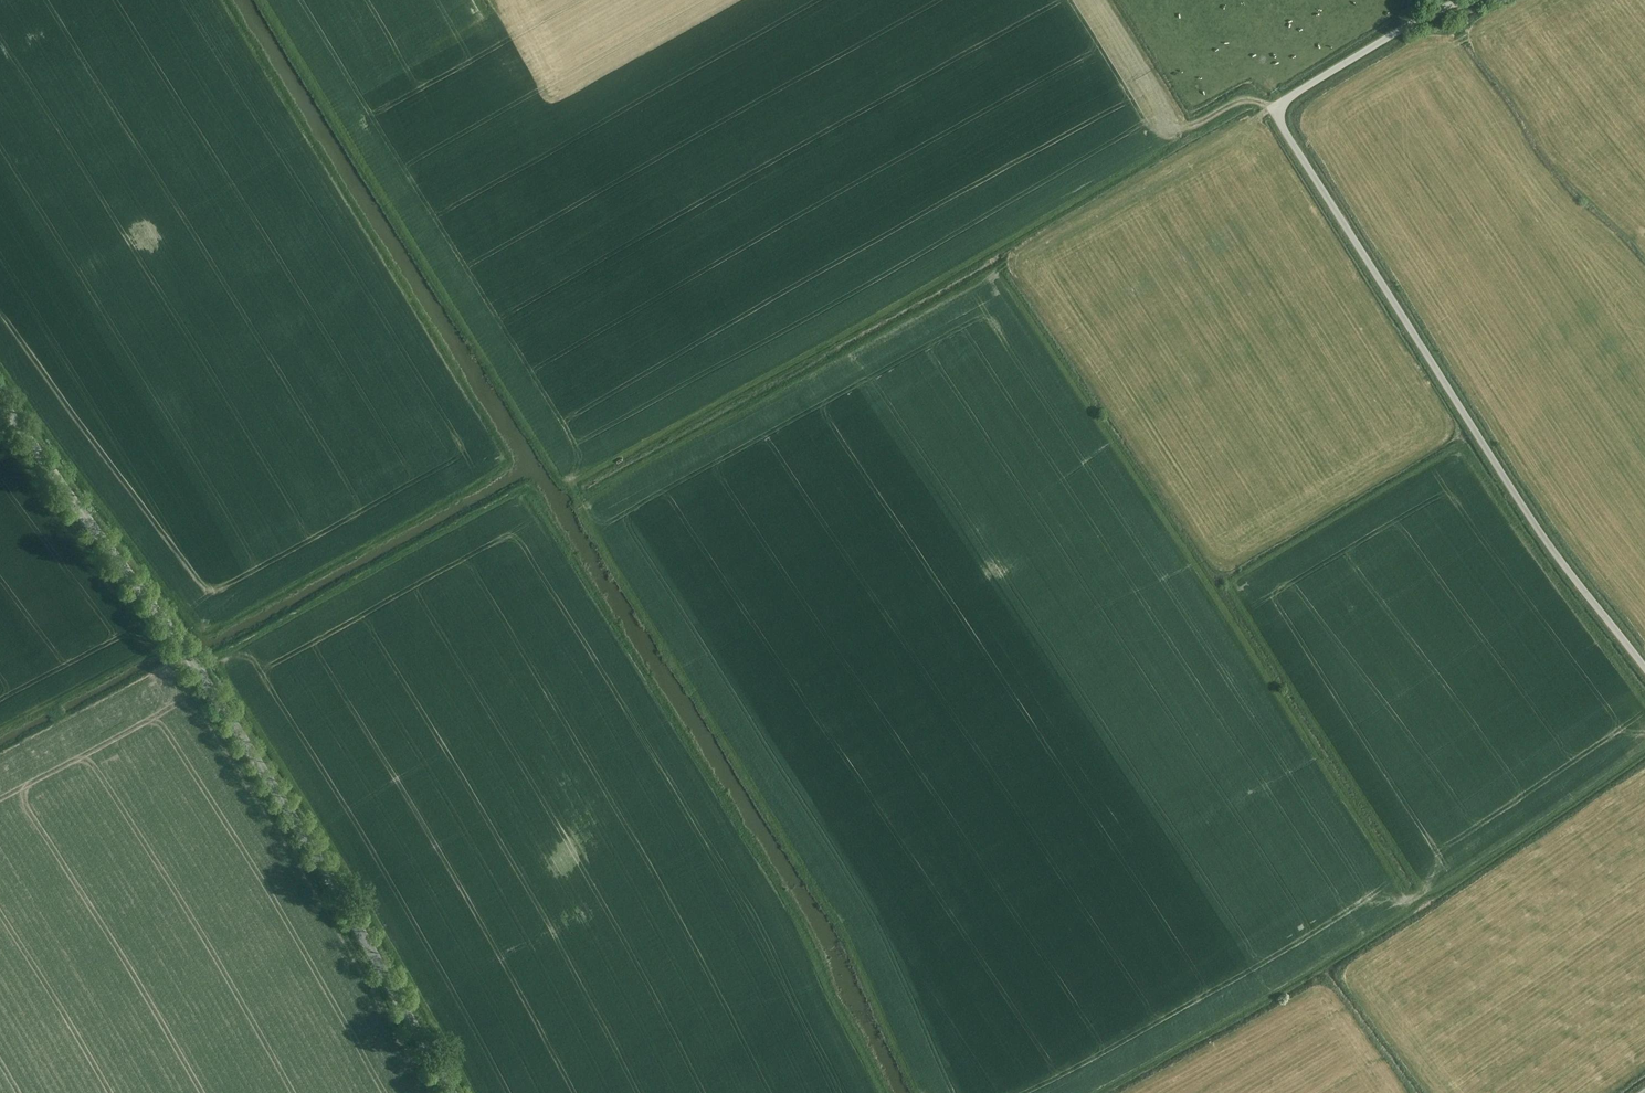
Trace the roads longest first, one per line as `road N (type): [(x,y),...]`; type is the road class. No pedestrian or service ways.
road 1 (unclassified): [(1455,0),(1275,110),(1472,429),(1644,669)]
road 2 (tertiary): [(0,417),(207,686),(450,1092)]

